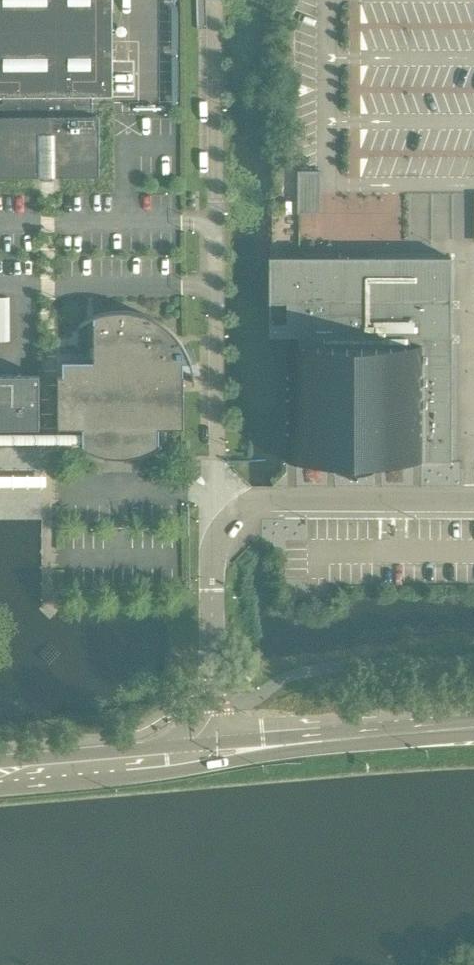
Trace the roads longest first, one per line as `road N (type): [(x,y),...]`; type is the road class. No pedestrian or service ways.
road 1 (unclassified): [(473,501),(216,500)]
road 2 (unclassified): [(218,743),(216,500)]
road 3 (secondary): [(473,728),(258,747)]
road 4 (secondary): [(178,754),(0,773)]

